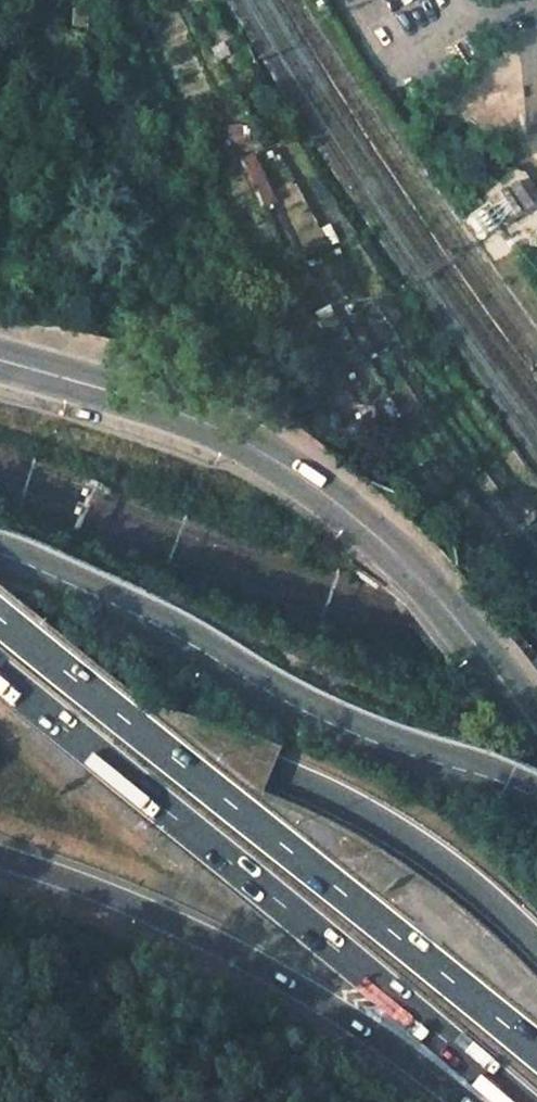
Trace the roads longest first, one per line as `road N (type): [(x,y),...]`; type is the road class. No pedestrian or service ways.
road 1 (trunk): [(536,1052),(0,620)]
road 2 (secondary): [(0,360),(182,414),(296,474),(417,574),(536,734)]
road 3 (trunk): [(0,674),(515,1101)]
road 4 (trunk): [(0,859),(143,908),(245,957),(471,1101)]
road 5 (primary): [(415,843),(273,771),(0,697)]
road 6 (trunk): [(536,947),(415,843)]

